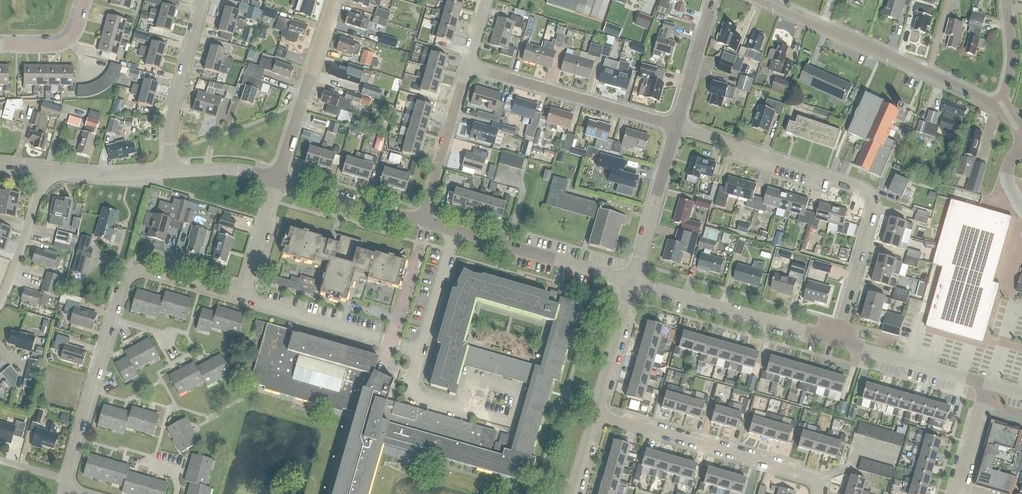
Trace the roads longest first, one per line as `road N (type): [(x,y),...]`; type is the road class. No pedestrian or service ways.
road 1 (residential): [(837,341),(872,199),(861,188),(676,126)]
road 2 (residential): [(997,109),(760,0)]
road 3 (residential): [(820,493),(810,477),(595,414)]
road 4 (residential): [(676,126),(469,66)]
road 5 (residential): [(837,341),(632,282)]
road 6 (residential): [(242,299),(423,350)]
road 7 (residential): [(279,178),(334,0)]
road 8 (residential): [(632,282),(458,231)]
road 9 (residential): [(172,172),(176,103),(204,0)]
road 10 (residential): [(66,480),(113,319)]
road 11 (residential): [(113,319),(125,280),(143,270),(242,299)]
road 12 (residential): [(425,222),(469,66)]
road 13 (residential): [(632,282),(676,126)]
road 14 (residential): [(991,385),(837,341)]
road 15 (residential): [(425,222),(279,178)]
road 16 (residential): [(595,414),(632,282)]
road 17 (residential): [(48,173),(0,299)]
road 18 (residential): [(676,126),(713,0)]
road 19 (residential): [(279,178),(242,299)]
road 20 (residential): [(423,350),(458,231)]
road 21 (residential): [(172,172),(48,173)]
road 22 (residential): [(464,409),(508,421),(516,393),(472,380)]

